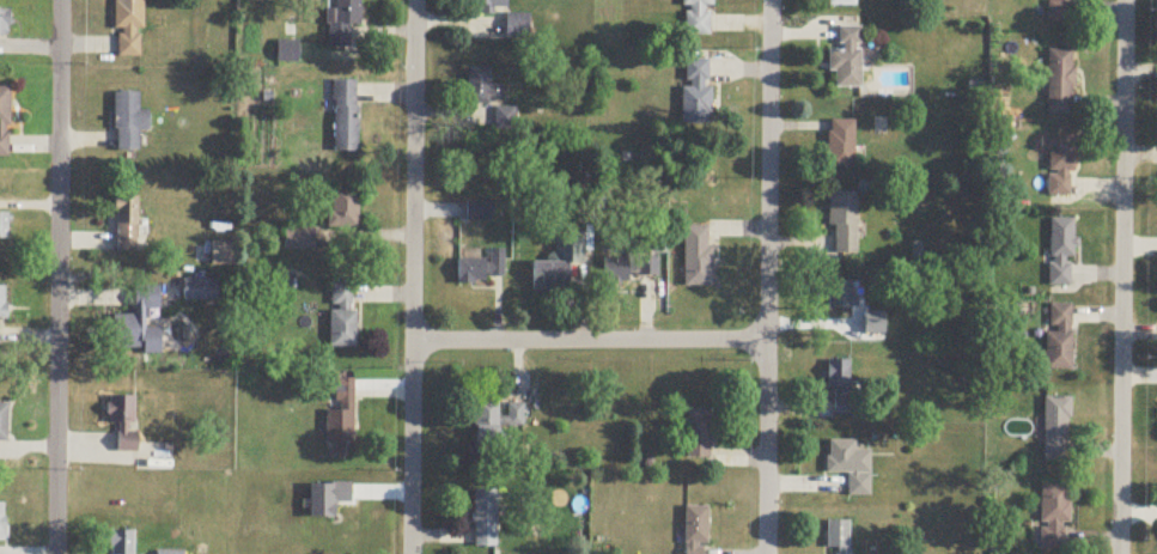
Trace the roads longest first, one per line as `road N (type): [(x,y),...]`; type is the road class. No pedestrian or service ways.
road 1 (residential): [(764,553),(770,0)]
road 2 (residential): [(1118,553),(1123,0)]
road 3 (residential): [(56,553),(59,0)]
road 4 (residential): [(412,553),(415,0)]
road 5 (residential): [(765,337),(415,342)]

